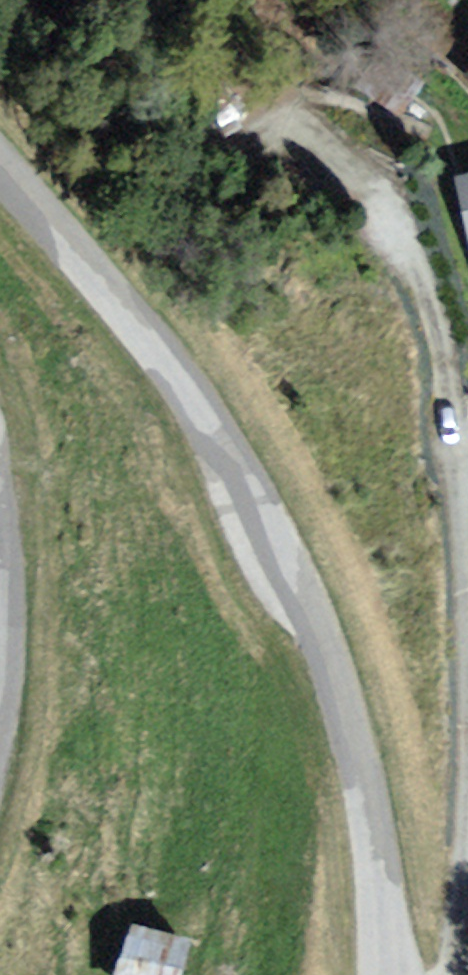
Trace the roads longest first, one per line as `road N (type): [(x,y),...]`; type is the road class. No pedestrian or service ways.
road 1 (unclassified): [(384,974),(382,905),(357,749),(307,603),(192,396),(0,171)]
road 2 (track): [(467,510),(424,279),(381,194),(307,138)]
road 3 (unclassified): [(0,563),(0,694)]

